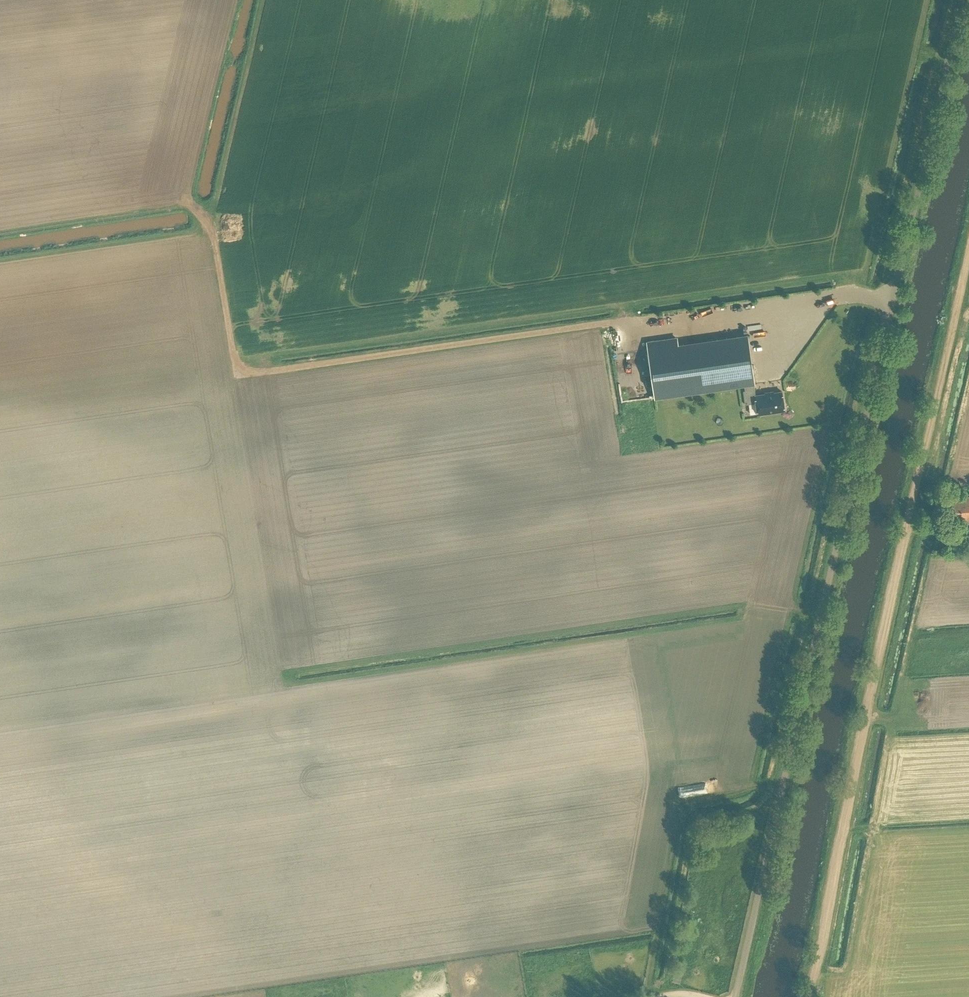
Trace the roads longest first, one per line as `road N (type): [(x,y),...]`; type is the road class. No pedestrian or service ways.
road 1 (unclassified): [(741,996),(961,0)]

